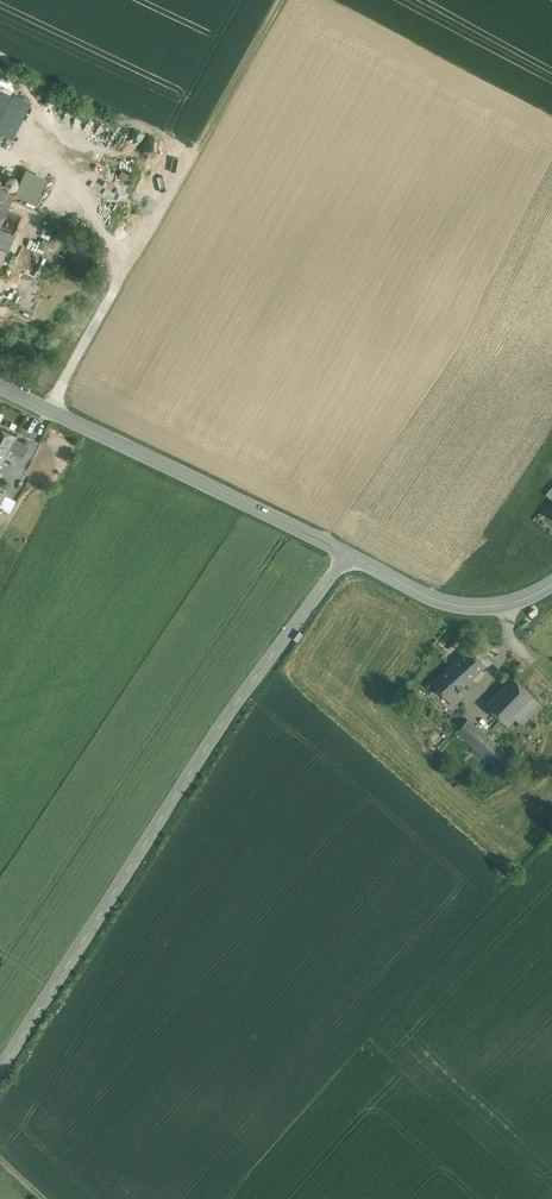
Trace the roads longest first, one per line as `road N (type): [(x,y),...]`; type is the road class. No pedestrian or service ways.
road 1 (tertiary): [(348,554),(216,732),(0,1068)]
road 2 (tertiary): [(348,554),(0,386)]
road 3 (tertiary): [(551,585),(510,605),(461,607),(424,597),(348,554)]

